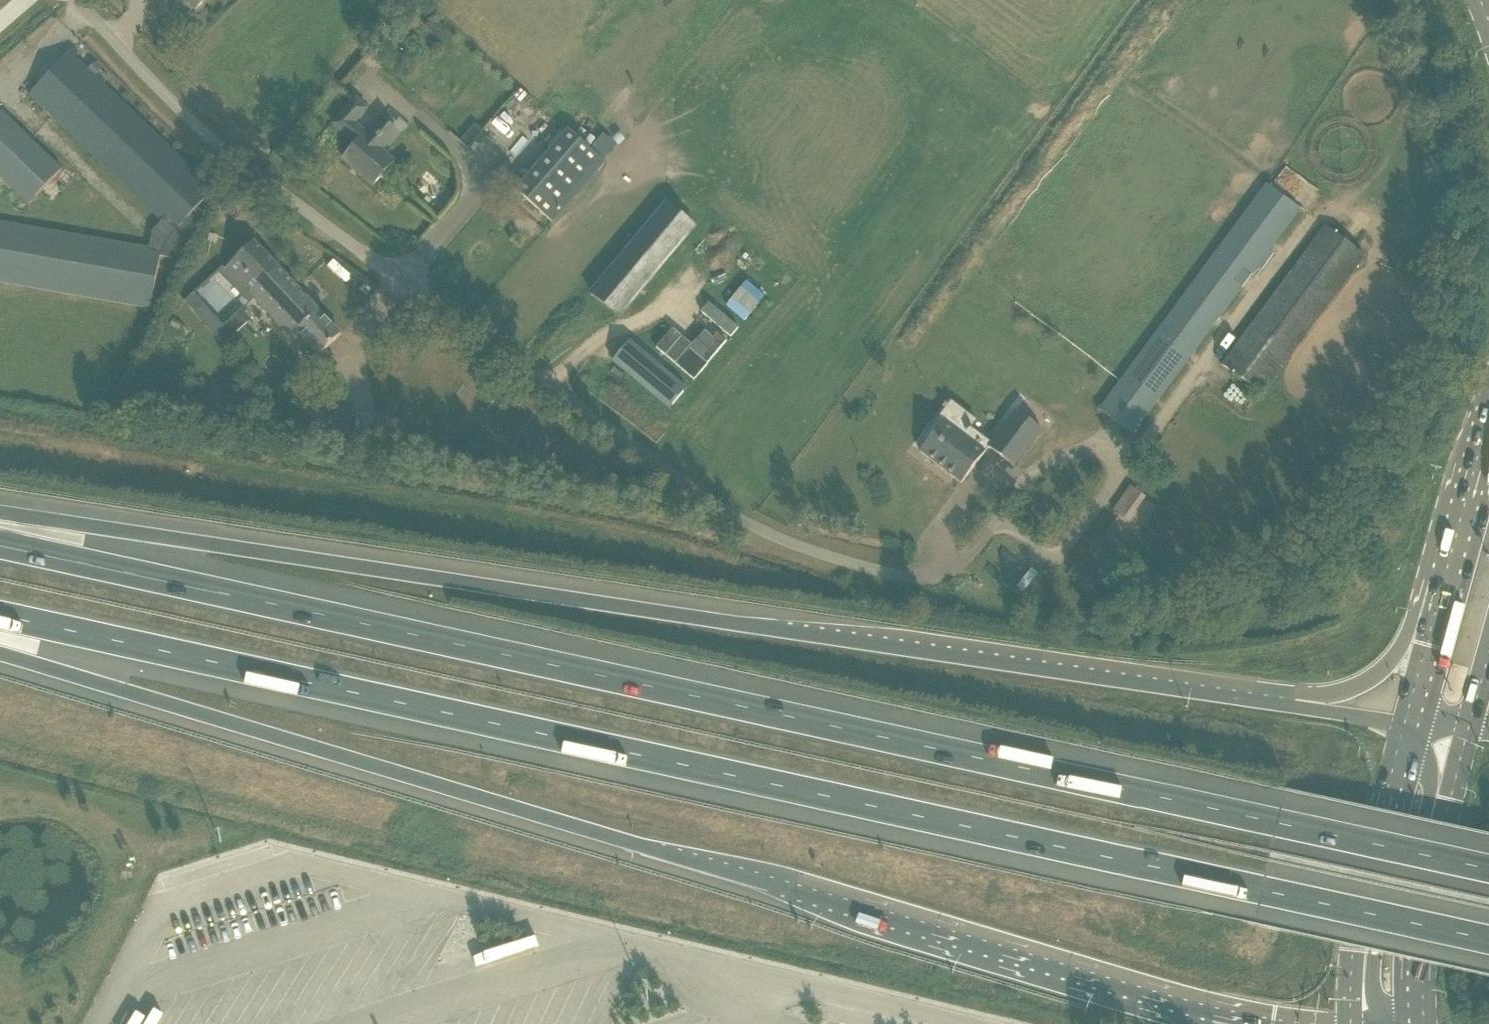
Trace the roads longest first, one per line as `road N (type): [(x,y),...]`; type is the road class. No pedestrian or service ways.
road 1 (motorway): [(0,617),(1488,942)]
road 2 (motorway): [(1488,870),(0,545)]
road 3 (motorway): [(1314,706),(0,512)]
road 4 (motorway): [(0,651),(1188,1013),(1259,1023)]
road 5 (residential): [(905,577),(782,541),(682,482),(254,173),(78,0)]
road 6 (primary): [(1408,722),(1362,898),(1352,1023)]
road 7 (primary): [(1422,1023),(1428,880),(1470,725)]
road 8 (primary): [(1488,413),(1436,613)]
road 9 (motorway): [(1436,613),(1385,668),(1314,706)]

